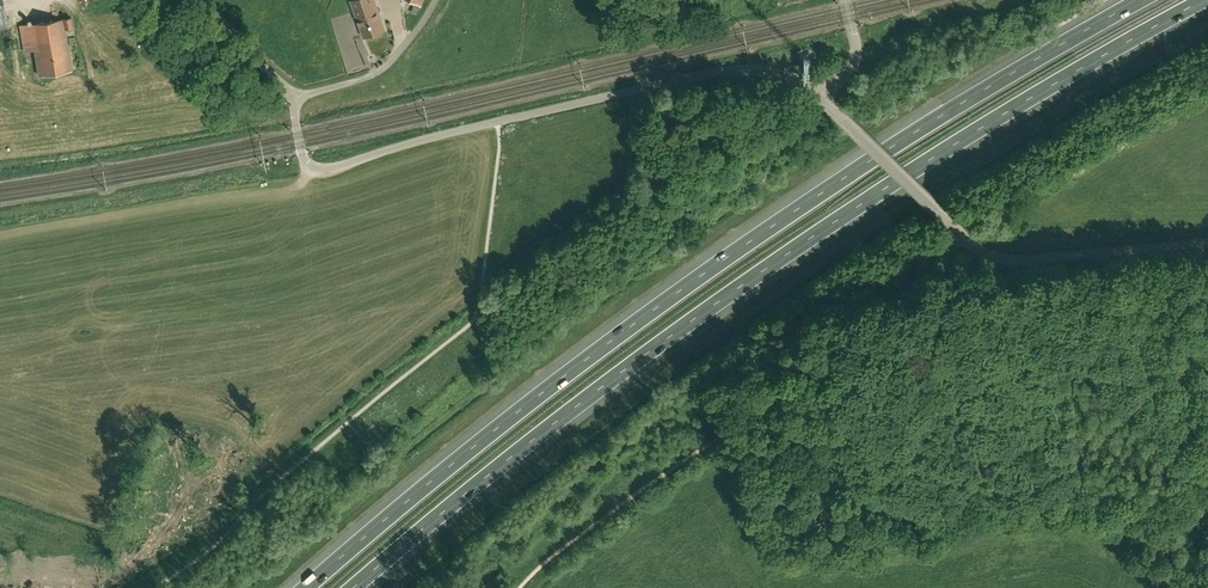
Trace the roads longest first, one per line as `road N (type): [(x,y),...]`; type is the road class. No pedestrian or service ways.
road 1 (motorway): [(354,587),(599,390),(865,201),(1207,3)]
road 2 (motorway): [(1142,0),(868,162),(710,270),(575,368),(306,587)]
road 3 (unclassified): [(497,121),(733,70),(782,77),(820,96)]
road 4 (unclassified): [(938,212),(965,239),(1008,259),(1207,242)]
road 5 (unclassified): [(497,121),(313,169),(303,157),(292,96)]
road 6 (unclassified): [(292,96),(375,74),(437,0)]
road 7 (unclassified): [(938,212),(820,96)]
road 8 (unclassified): [(292,96),(194,0)]

